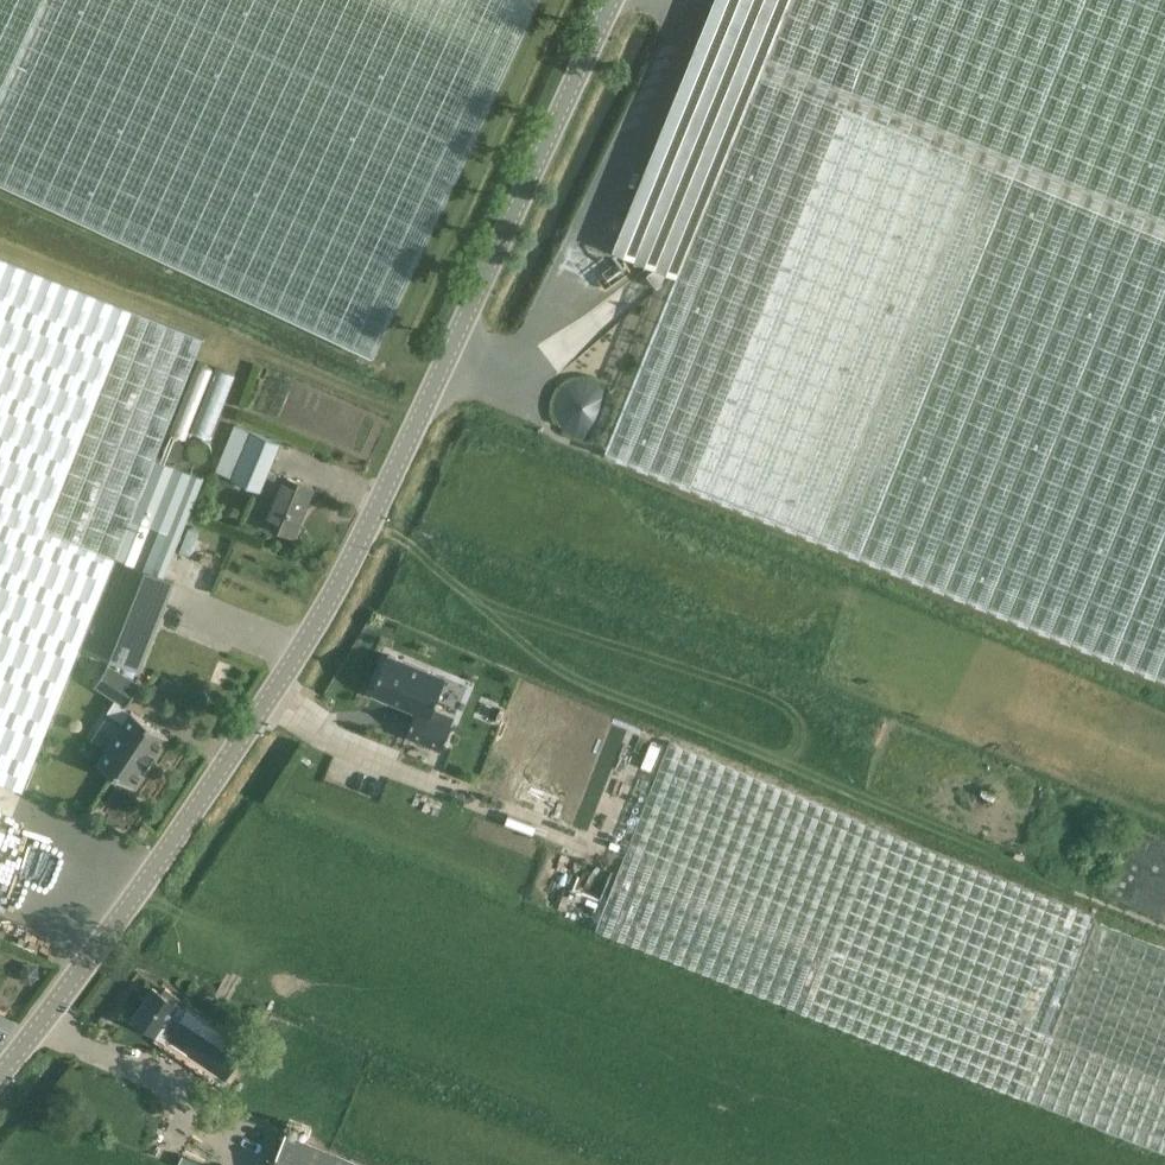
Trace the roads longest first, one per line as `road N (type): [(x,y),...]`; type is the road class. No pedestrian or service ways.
road 1 (unclassified): [(0,1077),(293,678),(614,0)]

